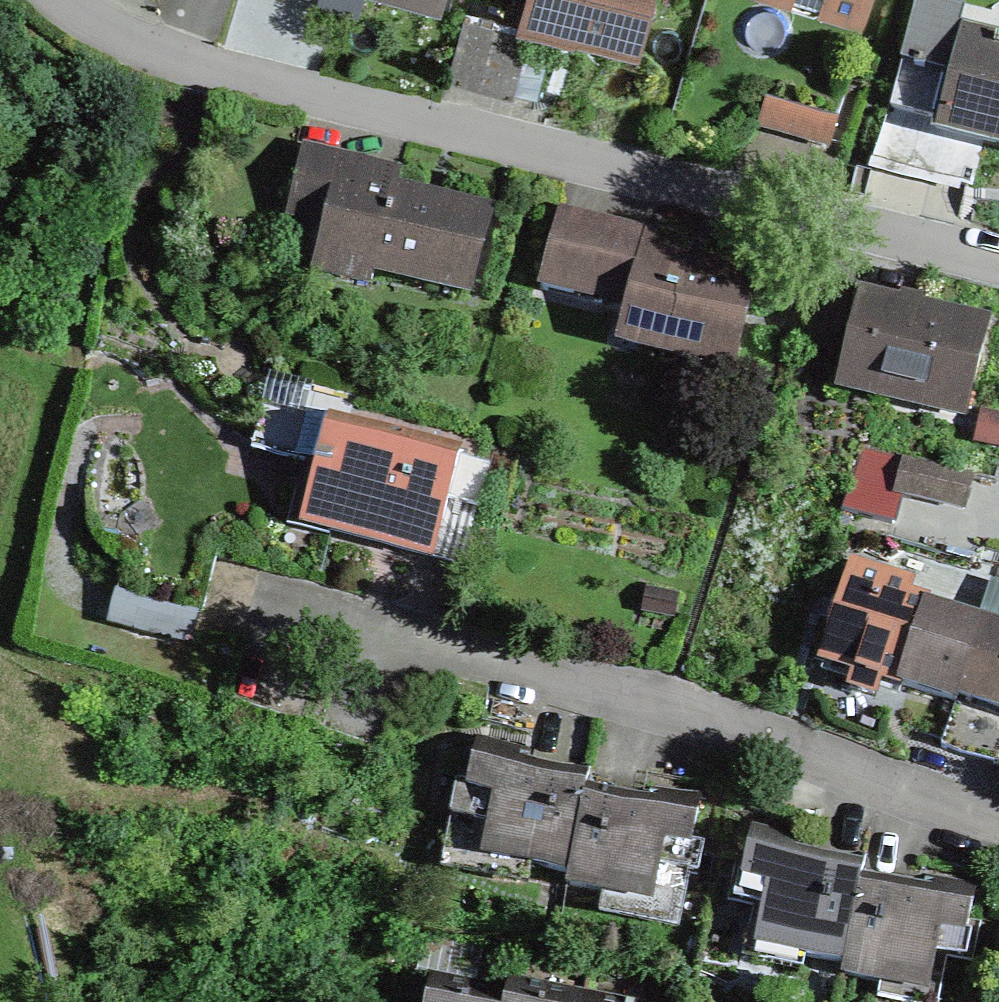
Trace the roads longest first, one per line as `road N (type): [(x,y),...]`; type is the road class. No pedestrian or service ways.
road 1 (residential): [(998,253),(177,58),(85,0)]
road 2 (residential): [(998,829),(670,700),(321,627)]

